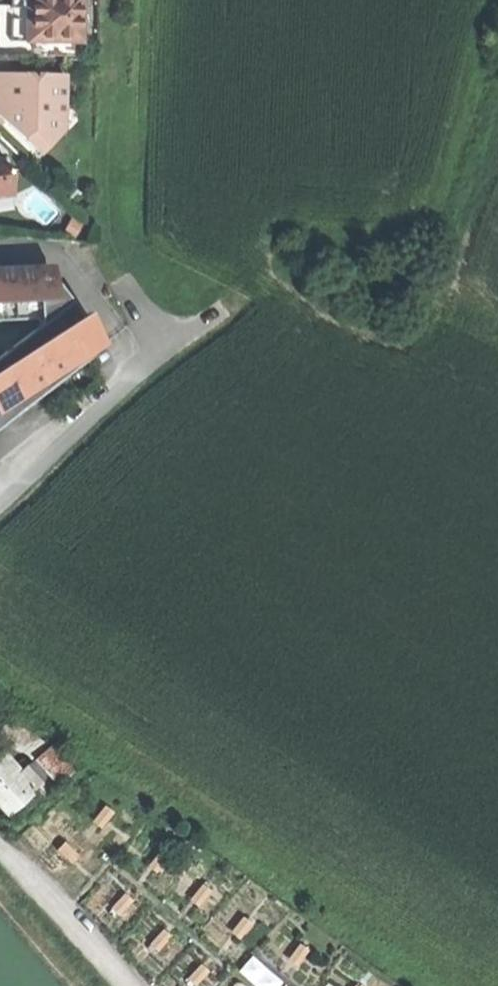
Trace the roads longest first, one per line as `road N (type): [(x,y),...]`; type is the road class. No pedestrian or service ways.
road 1 (residential): [(107,985),(0,861)]

